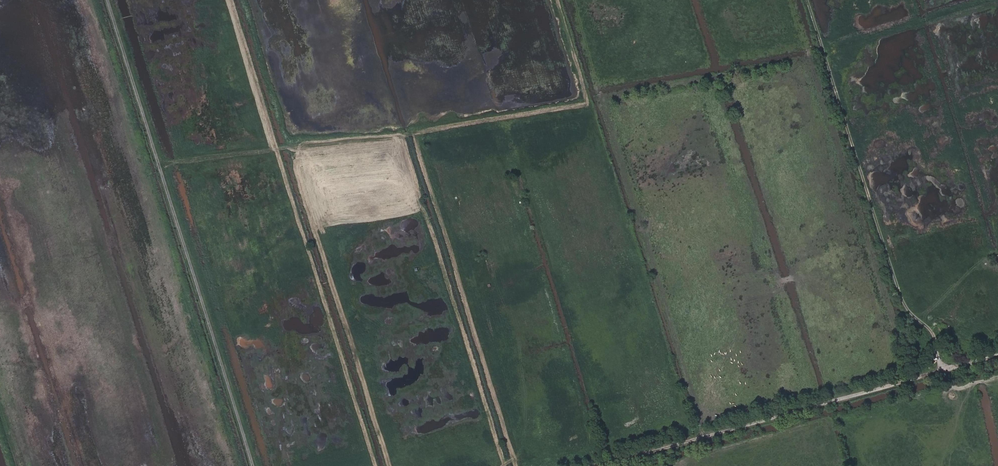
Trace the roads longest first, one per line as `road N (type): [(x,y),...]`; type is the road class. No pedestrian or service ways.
road 1 (track): [(997,355),(600,465)]

